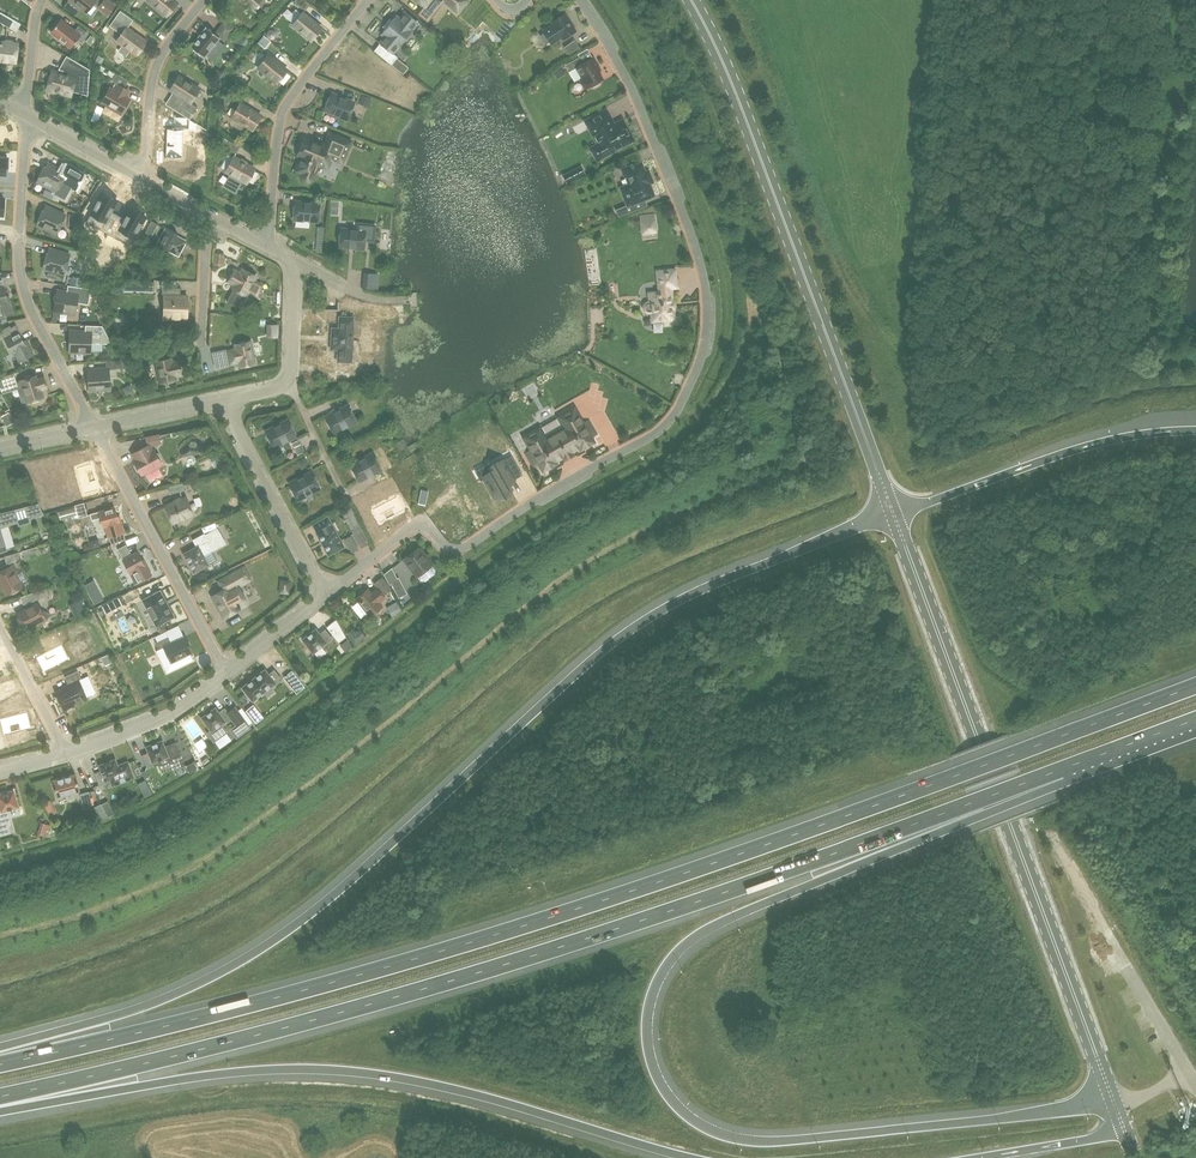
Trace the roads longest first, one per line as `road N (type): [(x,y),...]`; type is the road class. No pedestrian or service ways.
road 1 (motorway): [(1195,688),(478,939),(310,989),(0,1064)]
road 2 (motorway): [(0,1096),(329,1016),(558,947),(1063,769)]
road 3 (motorway): [(894,514),(679,600),(627,629),(407,832),(244,958),(169,997),(0,1055)]
road 4 (motorway): [(1114,1101),(753,1141),(690,1118),(661,1084),(648,1045),(656,984),(697,936),(1032,796),(1063,769)]
road 5 (residential): [(580,0),(646,122),(701,267),(707,327),(693,378),(662,428),(457,552),(423,525),(408,528),(324,589)]
road 6 (motorway): [(0,1104),(193,1077),(338,1069),(461,1090),(689,1157)]
road 7 (primary): [(1114,1101),(894,514)]
road 8 (primary): [(894,514),(738,102),(689,0)]
road 9 (residential): [(25,112),(20,270),(40,329),(93,427)]
road 10 (motorway): [(1195,431),(1124,437),(894,514)]
road 11 (residential): [(231,666),(93,427)]
road 12 (residential): [(262,243),(286,104),(367,0)]
road 13 (residential): [(324,589),(223,400)]
road 14 (residential): [(205,0),(153,81),(145,181)]
road 15 (residential): [(231,666),(178,711),(67,754)]
road 16 (residential): [(223,400),(286,380),(298,263)]
road 17 (motorway): [(978,1157),(1123,1127)]
road 18 (residential): [(0,627),(67,754)]
road 19 (motorway): [(1063,769),(1195,719)]
road 20 (residential): [(145,181),(25,112)]
road 21 (residential): [(93,427),(223,400)]
road 22 (residential): [(203,343),(213,219)]
road 23 (residential): [(324,589),(231,666)]

